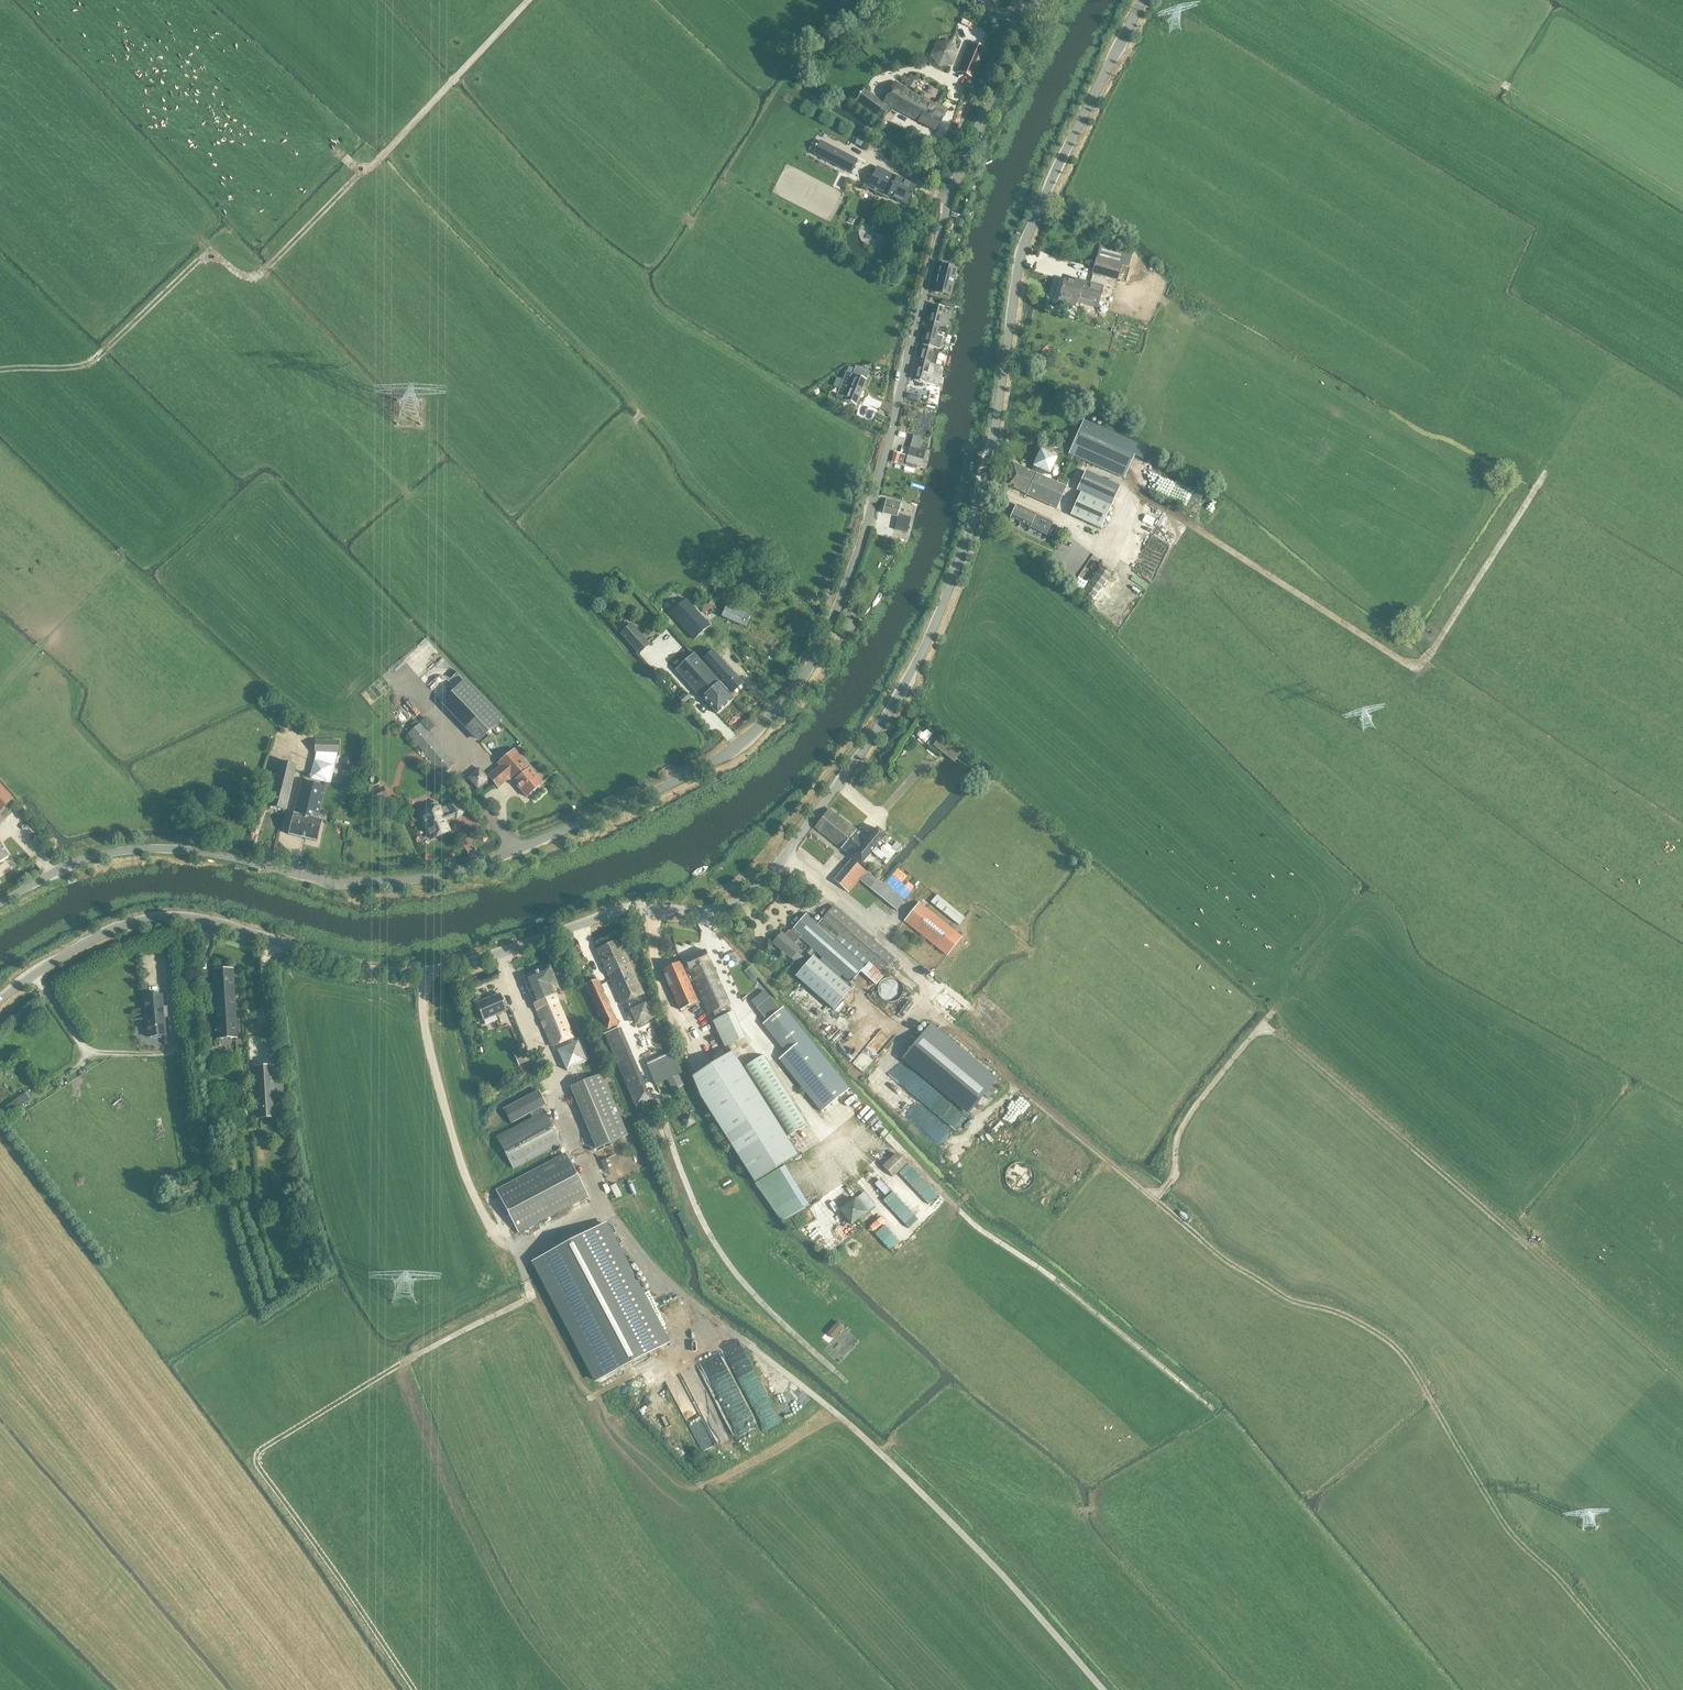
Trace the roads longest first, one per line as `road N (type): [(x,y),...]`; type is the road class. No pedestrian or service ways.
road 1 (unclassified): [(0,994),(61,951),(137,919),(209,922),(376,970),(501,952),(627,912),(728,906),(762,882),(907,682),(967,545),(1025,240),(1139,0)]
road 2 (unclassified): [(0,906),(111,852),(219,858),(323,881),(423,880),(470,869),(652,795),(737,749),(796,693),(844,597),(965,160),(1040,0)]
road 3 (track): [(789,854),(916,970),(928,988),(920,1003),(1231,1266),(1291,1303),(1340,1312),(1396,1348),(1506,1530),(1567,1585),(1647,1689)]
road 4 (track): [(412,1689),(257,1467),(258,1451),(533,1295),(517,1250),(480,1209),(462,1165),(423,1015),(422,968)]
road 5 (track): [(1500,419),(1548,471),(1420,668),(1147,493),(1100,541),(983,486)]
road 6 (track): [(517,1250),(605,1201),(630,1241),(704,1314),(765,1352),(960,1528),(1102,1689)]
road 7 (track): [(1213,1409),(981,1230),(881,1130),(817,1125),(748,1026),(708,941),(703,910)]
road 8 (track): [(848,1383),(767,1307),(720,1250),(578,925)]
road 9 (track): [(395,480),(676,782)]
road 10 (track): [(1364,0),(1682,194)]
road 11 (track): [(1260,1026),(1524,1244)]
road 12 (track): [(1156,1200),(1175,1175),(1178,1133),(1277,1006),(1223,960)]
road 13 (track): [(501,952),(582,1165),(605,1201)]
road 14 (track): [(0,369),(99,359),(211,254)]
road 15 (track): [(362,173),(393,150),(530,0)]
road 16 (track): [(1524,1244),(1682,1381)]
road 17 (track): [(211,254),(250,277),(263,271),(362,173)]
road 18 (track): [(1011,769),(902,690)]
road 19 (track): [(1216,126),(1152,66),(1116,46)]

